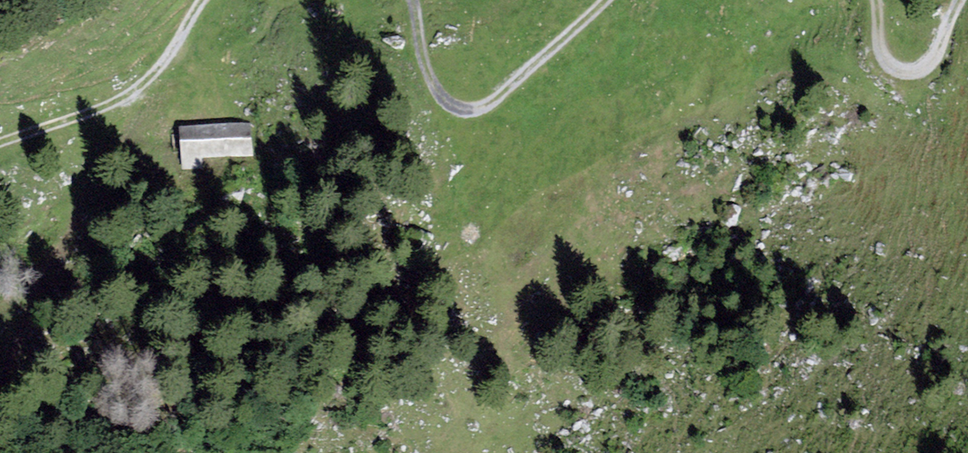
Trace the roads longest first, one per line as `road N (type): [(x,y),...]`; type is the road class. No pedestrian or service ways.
road 1 (track): [(606,0),(495,99),(473,109),(446,102),(436,90),(412,0)]
road 2 (track): [(201,0),(160,67),(133,91),(0,142)]
road 3 (track): [(960,0),(928,63),(905,70),(884,58),(876,0)]

